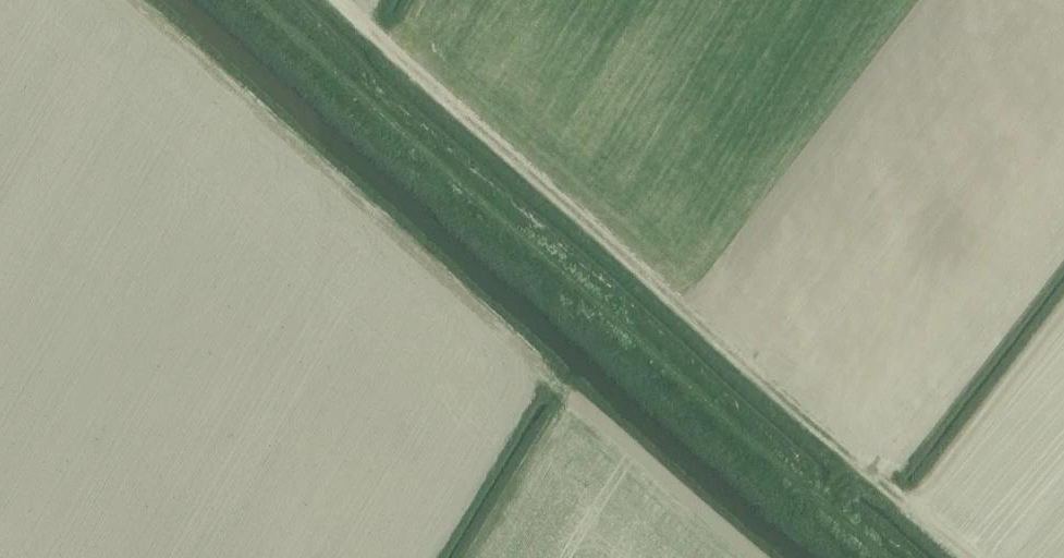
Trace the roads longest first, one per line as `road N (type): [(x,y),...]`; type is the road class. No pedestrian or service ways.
road 1 (track): [(338,0),(889,492),(940,517),(989,557)]
road 2 (track): [(243,0),(878,557)]

